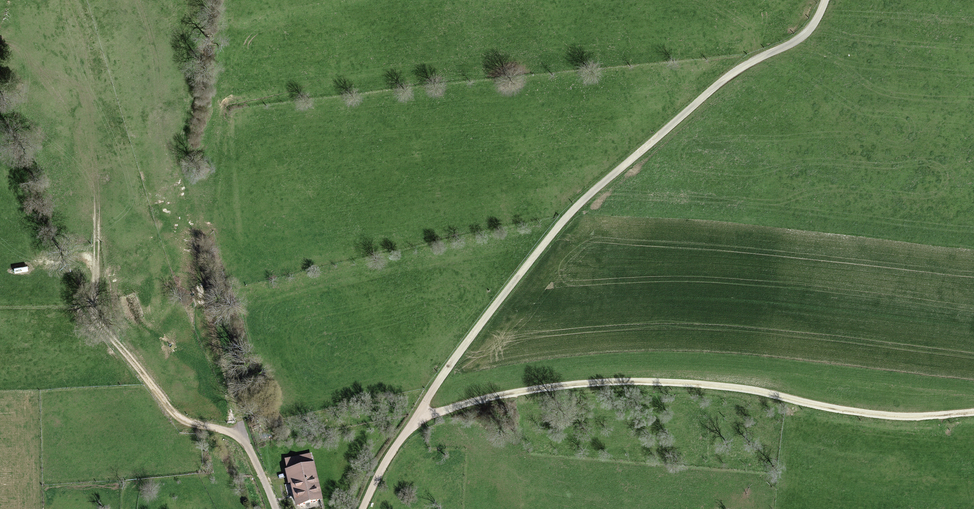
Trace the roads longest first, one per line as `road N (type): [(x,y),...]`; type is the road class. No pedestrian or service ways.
road 1 (track): [(362,508),(478,327),(564,221),(736,69),(792,45),(824,0)]
road 2 (track): [(414,420),(484,398),(621,383),(749,391),(865,416),(973,415)]
road 3 (track): [(96,242),(107,334),(183,422),(244,436)]

